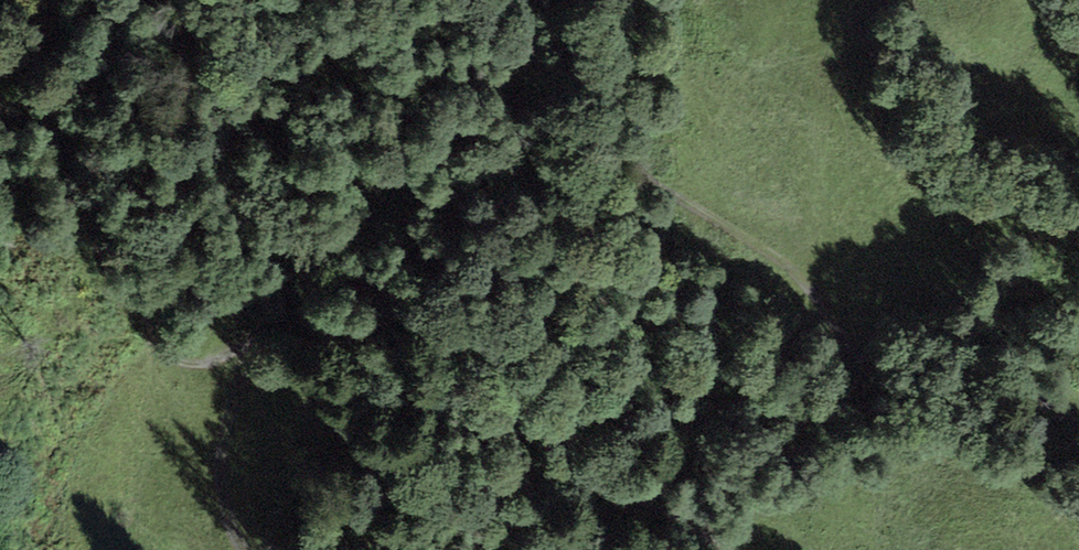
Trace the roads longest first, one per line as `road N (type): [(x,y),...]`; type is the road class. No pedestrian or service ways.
road 1 (track): [(716,549),(544,442),(476,340),(311,323),(273,333),(226,378),(172,375),(105,265),(59,141),(0,101)]
road 2 (track): [(540,0),(554,15),(593,123),(638,174),(776,266),(859,357),(996,388),(1078,432)]
road 3 (track): [(242,549),(213,472),(226,378)]

